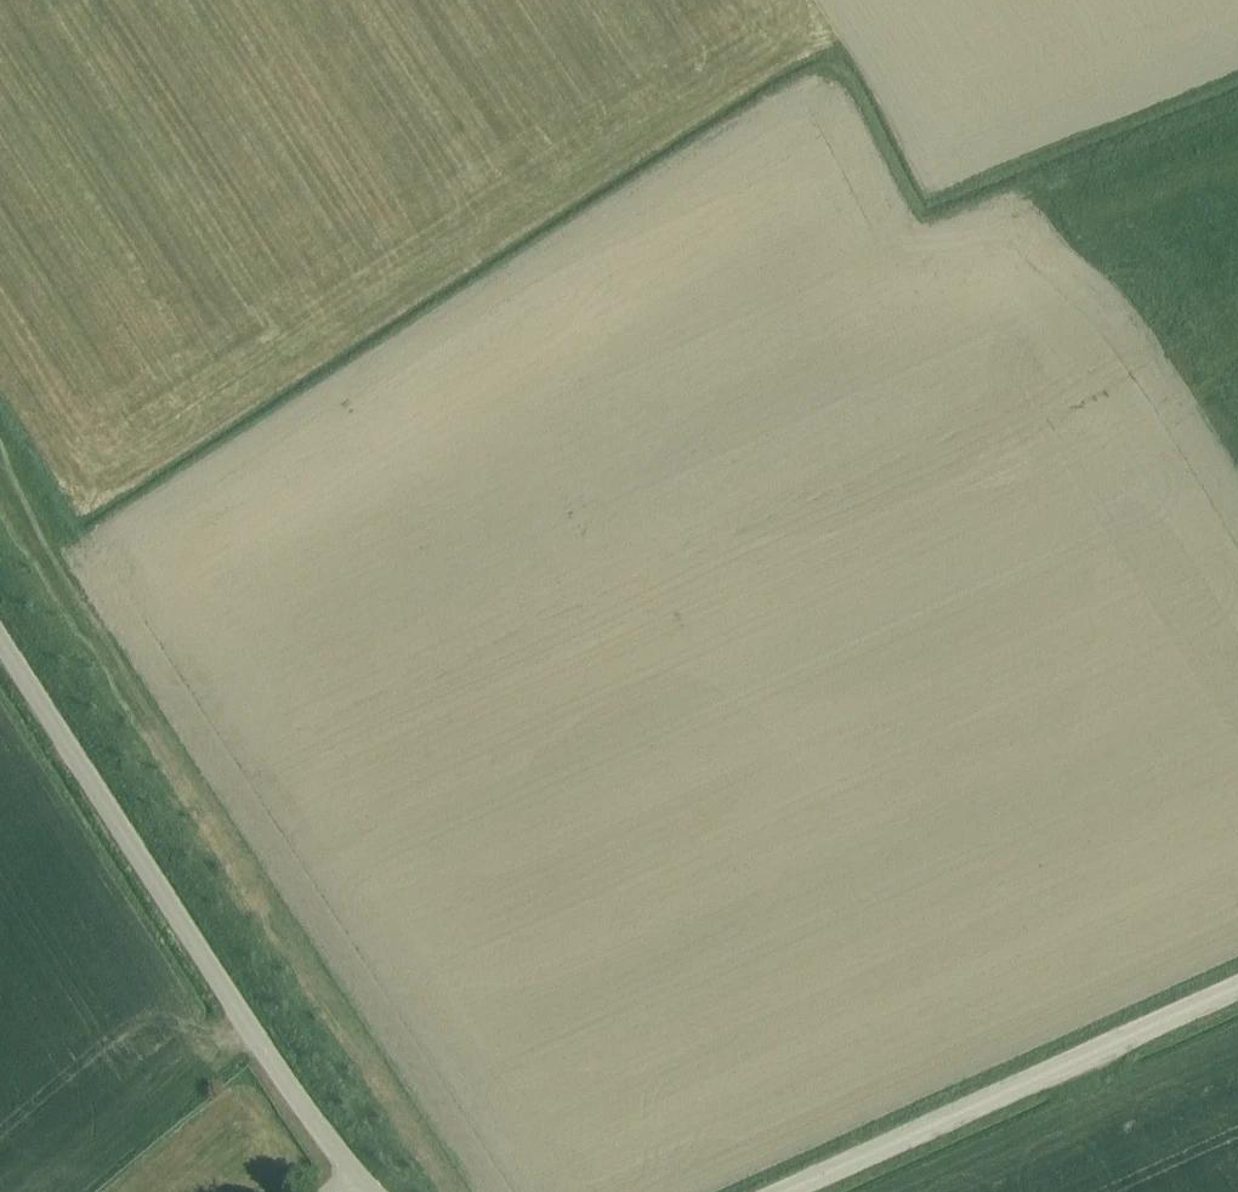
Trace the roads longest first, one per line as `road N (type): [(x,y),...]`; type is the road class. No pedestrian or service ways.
road 1 (track): [(0,445),(474,1191)]
road 2 (tertiary): [(0,638),(251,1032),(359,1182)]
road 3 (unclassified): [(795,1191),(1237,995)]

